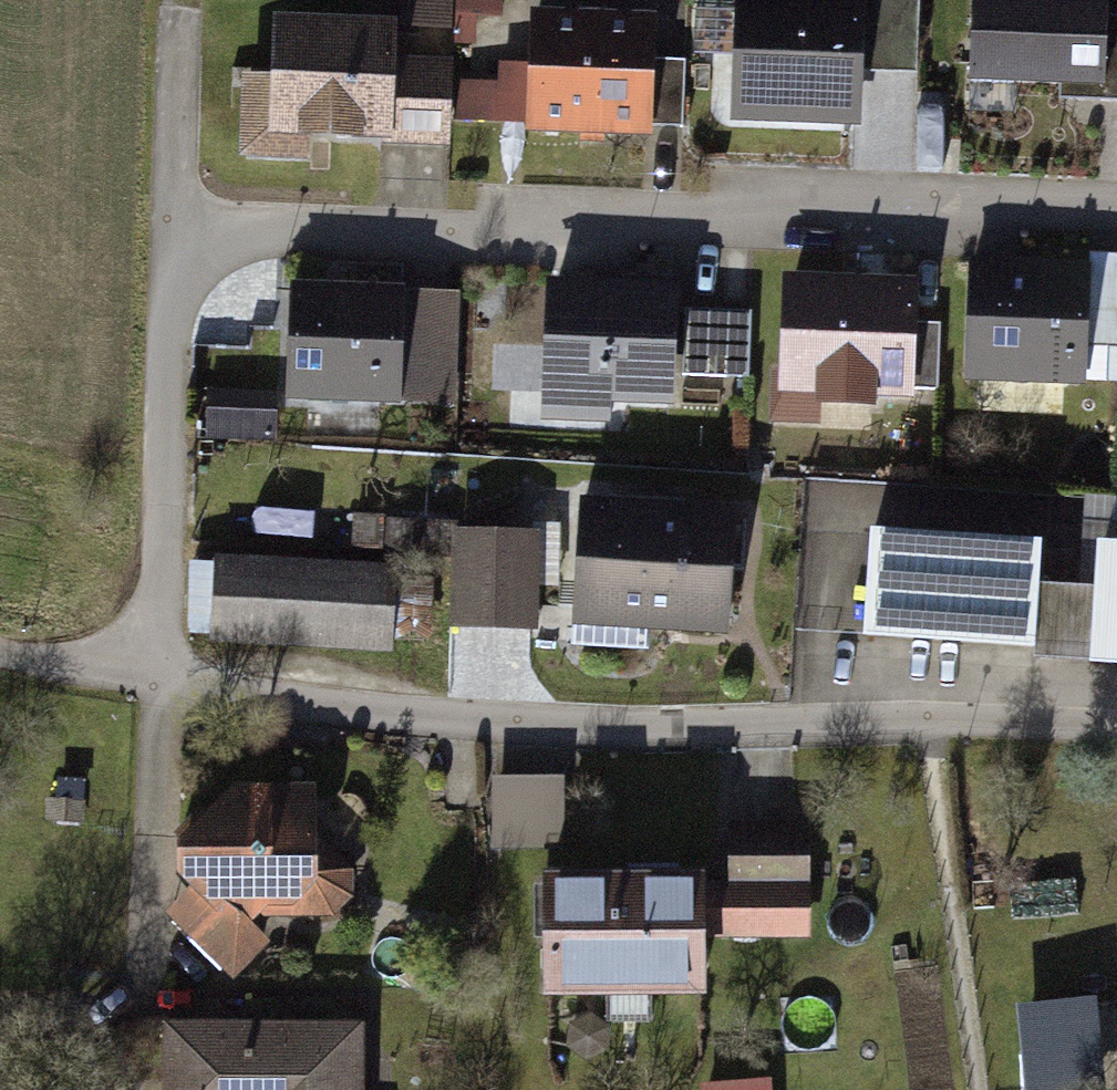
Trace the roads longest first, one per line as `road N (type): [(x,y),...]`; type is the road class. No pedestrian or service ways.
road 1 (residential): [(181,230),(163,670),(508,713),(948,708),(1116,720)]
road 2 (residential): [(1116,221),(181,230)]
road 3 (residential): [(181,230),(187,3)]
road 4 (track): [(0,632),(163,670)]

